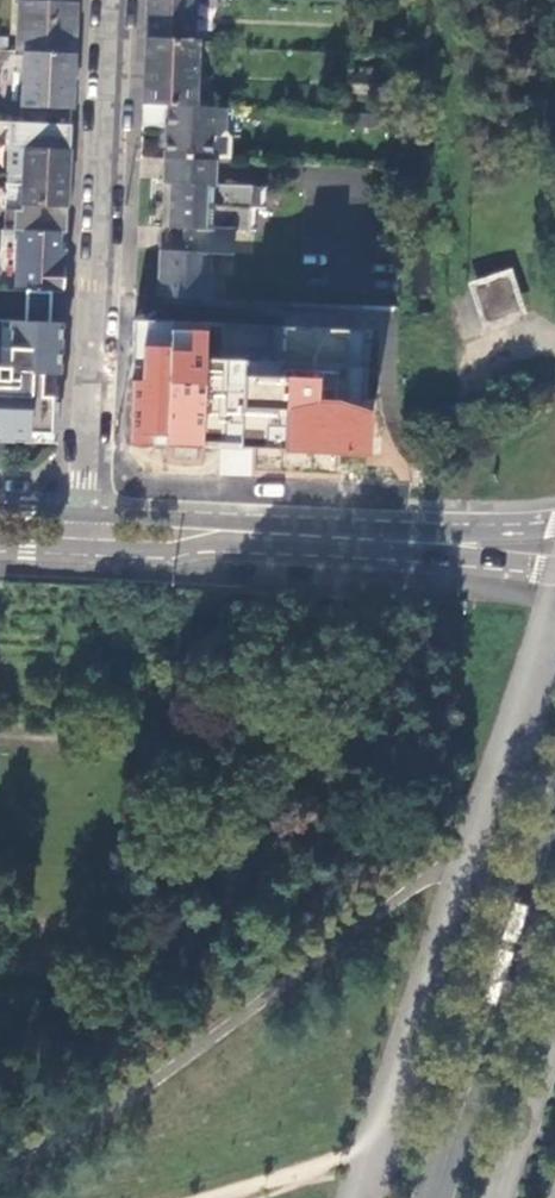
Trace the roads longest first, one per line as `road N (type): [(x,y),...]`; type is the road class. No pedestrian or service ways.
road 1 (residential): [(91,508),(112,0)]
road 2 (secondary): [(90,561),(221,541),(554,564)]
road 3 (secondary): [(554,524),(456,527),(91,508)]

